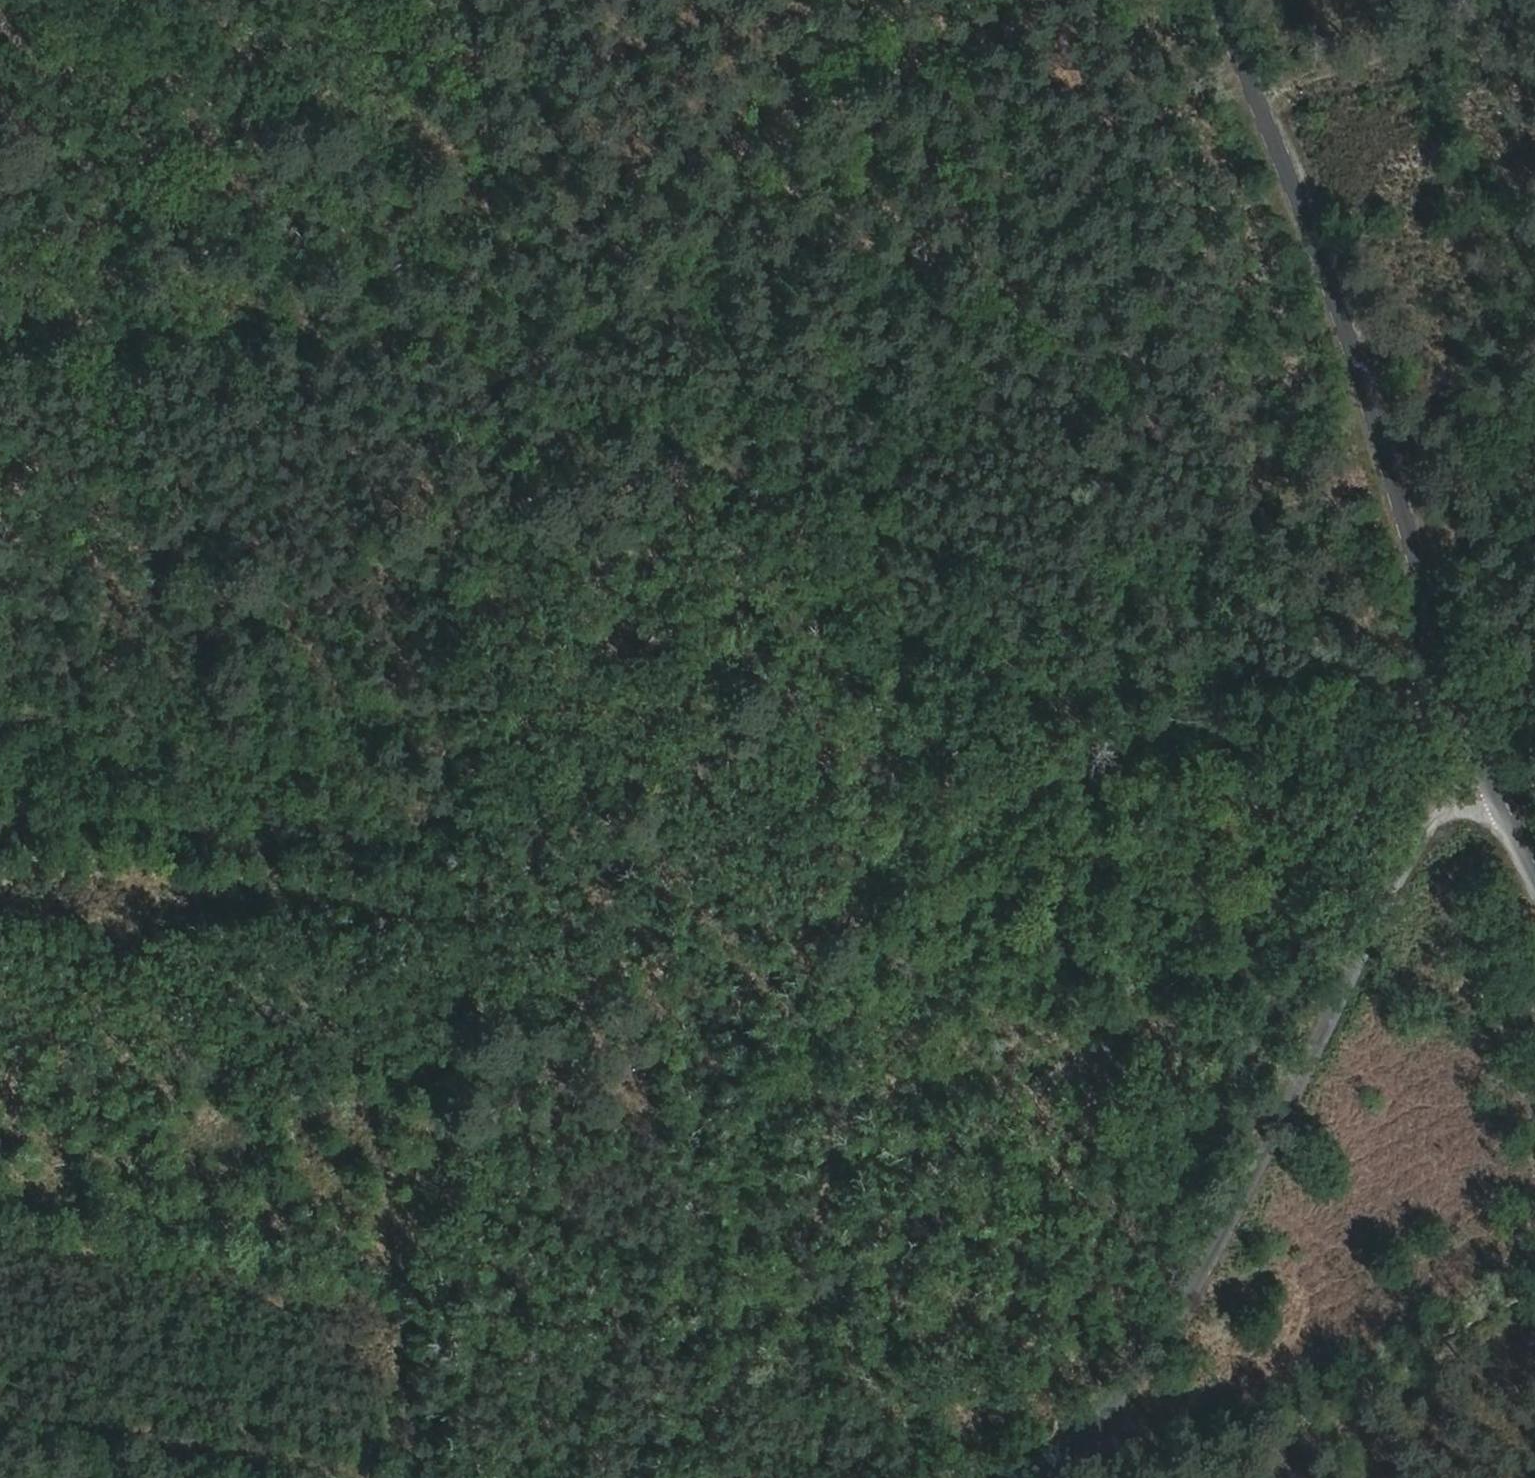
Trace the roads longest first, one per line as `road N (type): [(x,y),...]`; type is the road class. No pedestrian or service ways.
road 1 (unclassified): [(1018,1477),(1039,1467),(1119,1387),(1480,754)]
road 2 (tertiary): [(1480,754),(1419,592),(1366,364),(1223,0)]
road 3 (tertiary): [(1534,878),(1480,754)]

